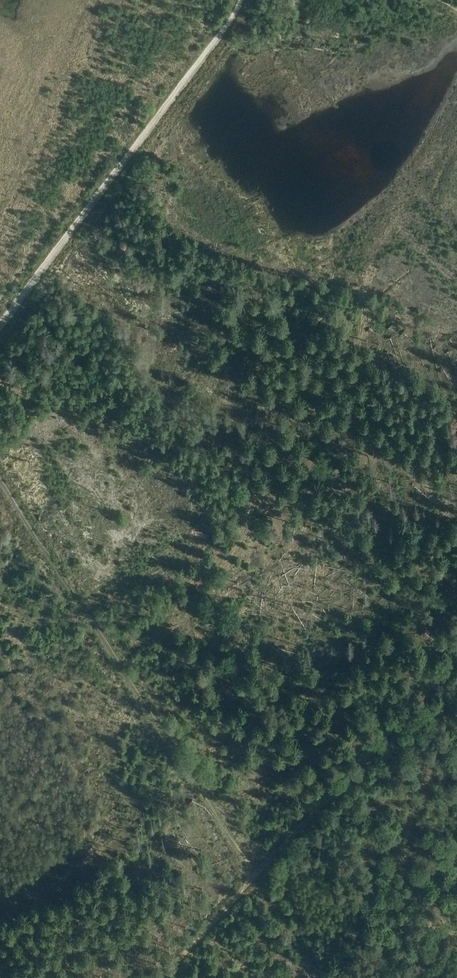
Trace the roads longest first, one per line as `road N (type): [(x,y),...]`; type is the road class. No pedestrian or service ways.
road 1 (track): [(256,874),(0,480)]
road 2 (track): [(240,0),(0,324)]
road 3 (track): [(256,874),(456,658)]
road 4 (track): [(161,977),(256,874)]
road 5 (track): [(326,977),(256,874)]

